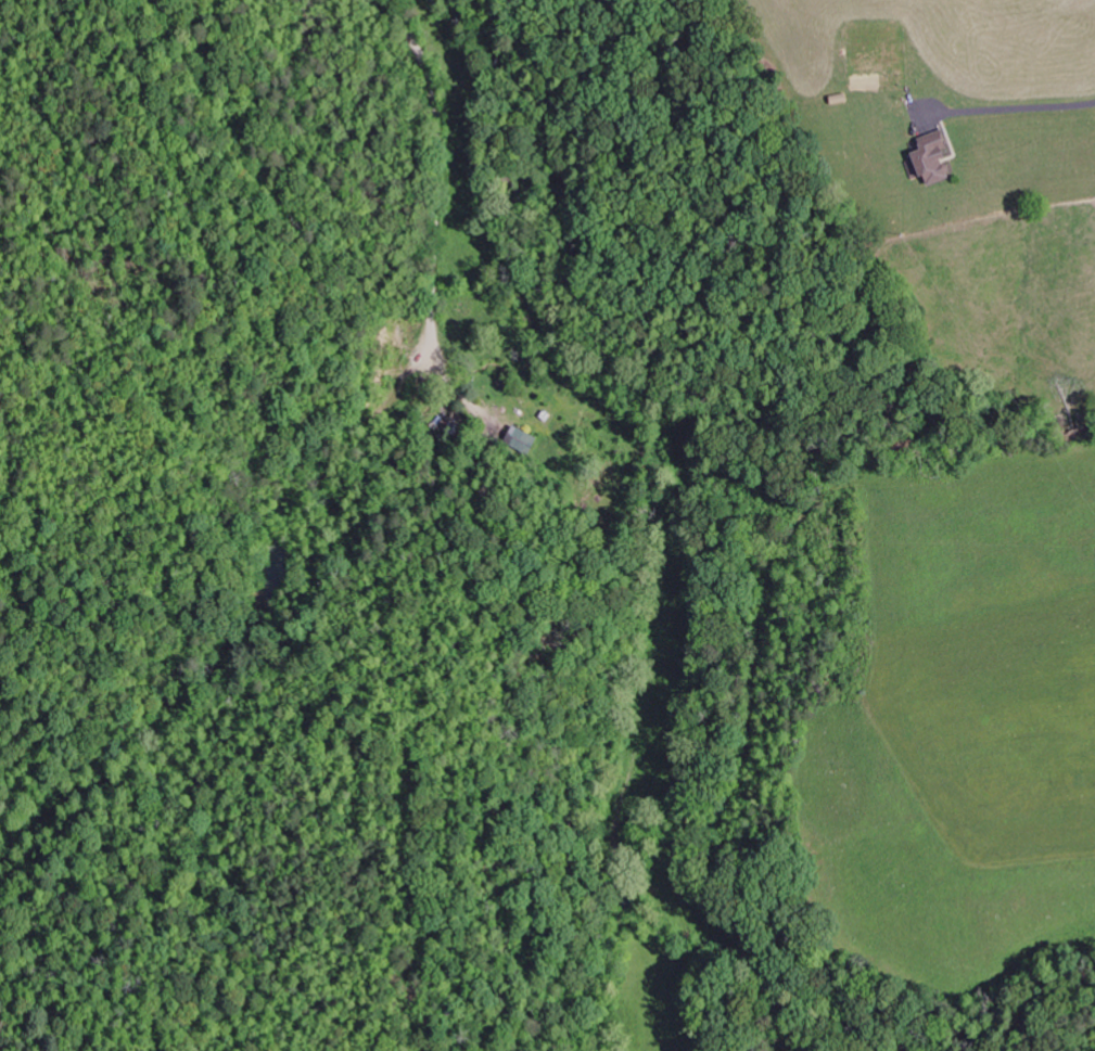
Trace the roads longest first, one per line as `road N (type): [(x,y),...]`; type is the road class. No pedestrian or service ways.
road 1 (residential): [(394,0),(426,51),(442,111),(435,334),(445,371)]

